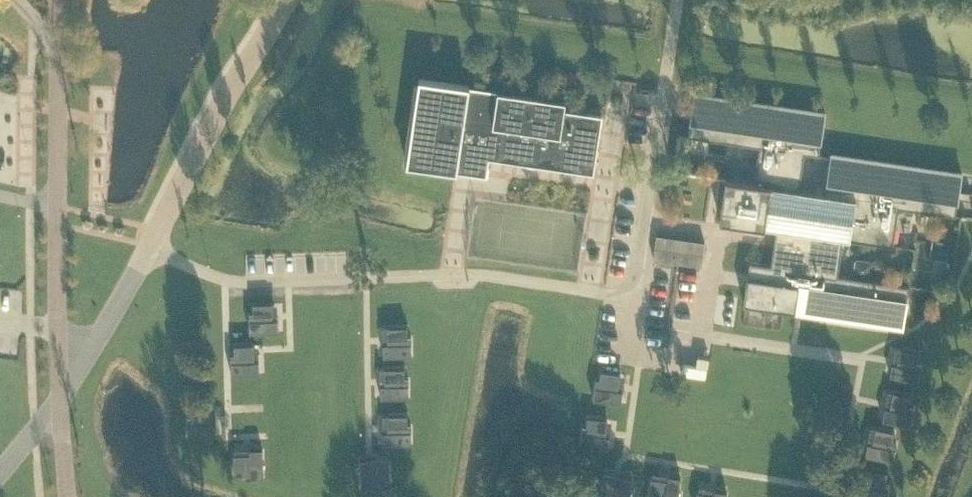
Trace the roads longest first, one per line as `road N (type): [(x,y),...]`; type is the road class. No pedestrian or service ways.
road 1 (residential): [(60,397),(282,0)]
road 2 (unclassified): [(60,397),(58,48)]

